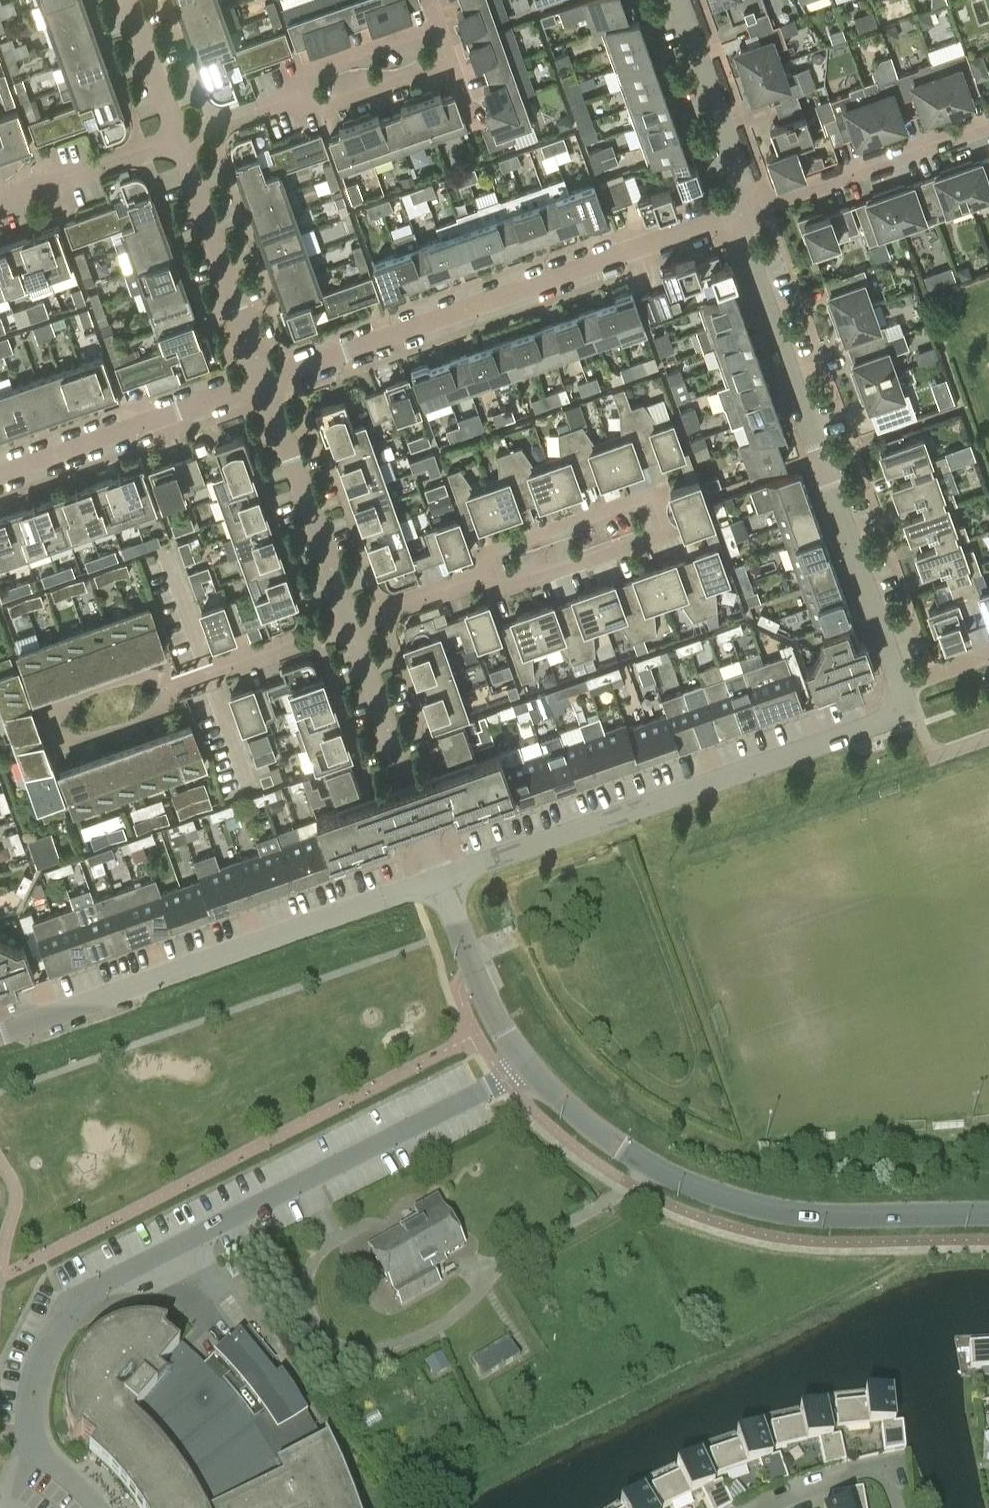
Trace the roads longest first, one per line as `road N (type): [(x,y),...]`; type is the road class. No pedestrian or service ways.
road 1 (residential): [(31,1433),(43,1353),(84,1294),(522,1068)]
road 2 (tertiary): [(440,881),(886,721),(898,710),(896,686)]
road 3 (tertiary): [(988,1214),(841,1217),(740,1202),(616,1147),(522,1068)]
road 4 (residential): [(264,381),(742,212)]
road 5 (tertiary): [(896,686),(739,237),(742,212)]
road 6 (tertiary): [(0,1033),(440,881)]
road 7 (residential): [(488,577),(507,589),(665,535),(650,496),(495,552)]
road 8 (residential): [(0,476),(264,381)]
road 9 (residential): [(176,685),(169,710),(73,743),(56,736),(51,722),(59,704),(152,671)]
road 10 (residential): [(742,212),(988,126)]
road 11 (residential): [(264,381),(178,139)]
road 12 (residential): [(347,624),(264,381)]
road 13 (tertiary): [(742,212),(745,188),(679,0)]
road 14 (tertiary): [(522,1068),(440,881)]
road 15 (residential): [(0,200),(178,139)]
road 16 (residential): [(176,685),(347,624)]
road 17 (residential): [(754,1507),(866,1470),(889,1470),(898,1507)]
road 18 (residential): [(452,64),(308,114),(294,98)]
road 19 (residential): [(294,98),(295,77),(438,24)]
road 20 (residential): [(347,624),(488,577)]
road 21 (residential): [(178,139),(129,0)]
road 22 (residential): [(397,759),(347,624)]
road 23 (residential): [(178,139),(294,98)]

